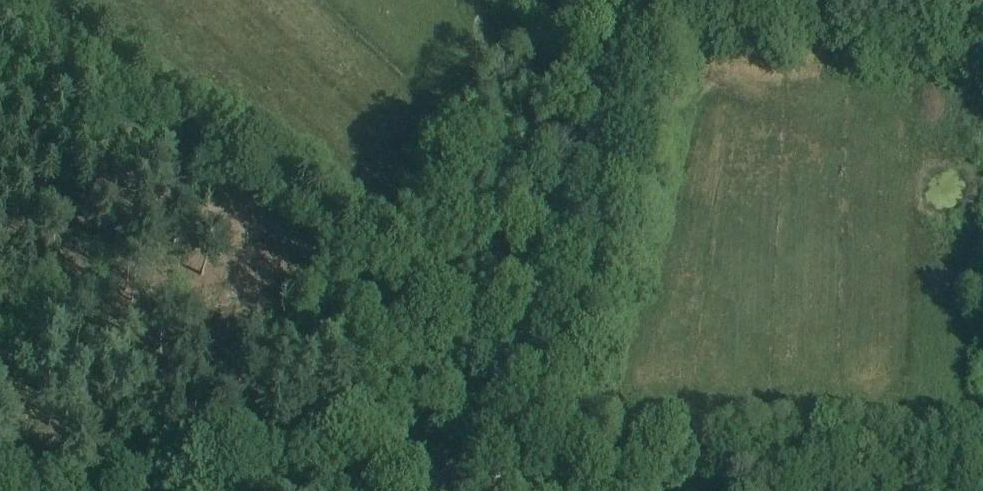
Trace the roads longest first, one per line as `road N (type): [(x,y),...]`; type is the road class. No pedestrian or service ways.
road 1 (tertiary): [(462,481),(637,0)]

